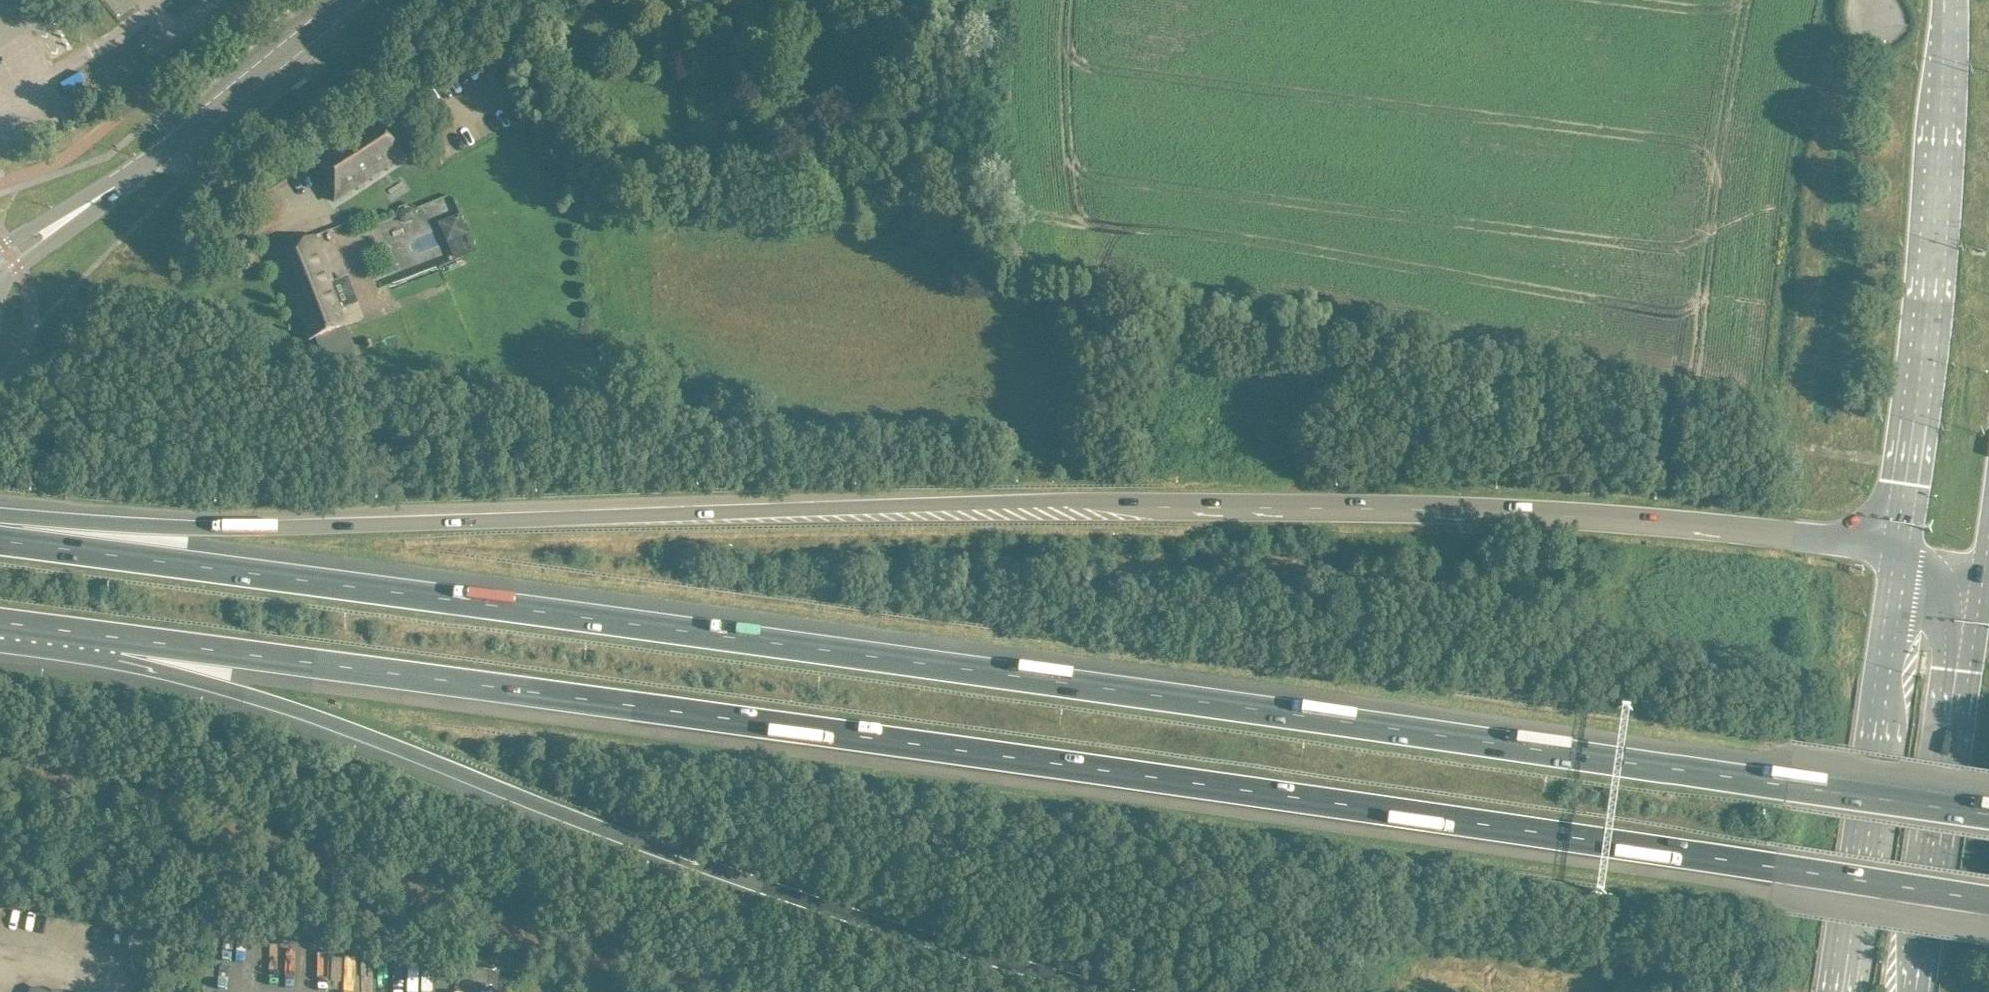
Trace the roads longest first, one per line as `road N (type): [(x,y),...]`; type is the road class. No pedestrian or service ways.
road 1 (motorway): [(1988,815),(0,540)]
road 2 (motorway): [(1898,553),(1655,524),(1128,502),(178,527),(0,520)]
road 3 (motorway): [(119,637),(936,746),(1988,900)]
road 4 (motorway): [(119,637),(205,682),(820,909),(1100,991)]
road 5 (primary): [(1948,0),(1936,249),(1898,553)]
road 6 (primary): [(1898,553),(1830,991)]
road 7 (primary): [(1921,991),(1987,563)]
road 8 (secondary): [(68,220),(350,0)]

